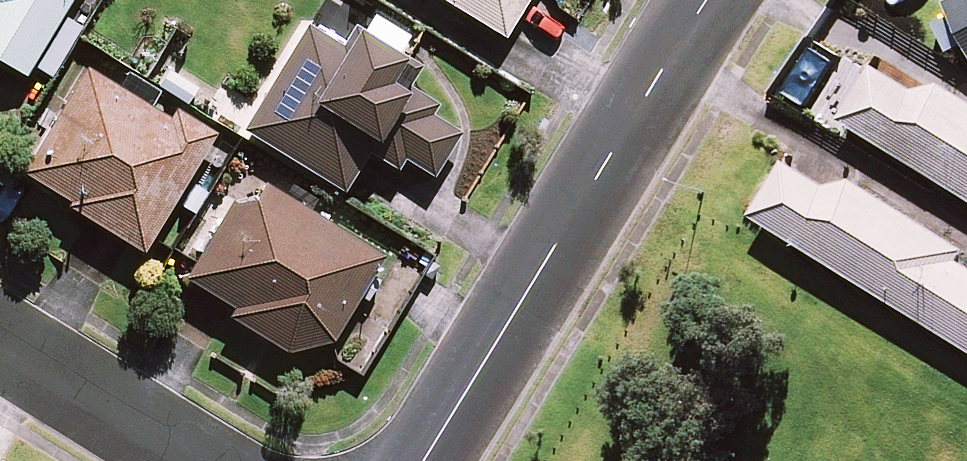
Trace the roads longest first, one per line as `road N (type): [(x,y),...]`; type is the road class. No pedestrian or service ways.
road 1 (tertiary): [(421,460),(657,75),(716,0)]
road 2 (residential): [(0,344),(201,460)]

